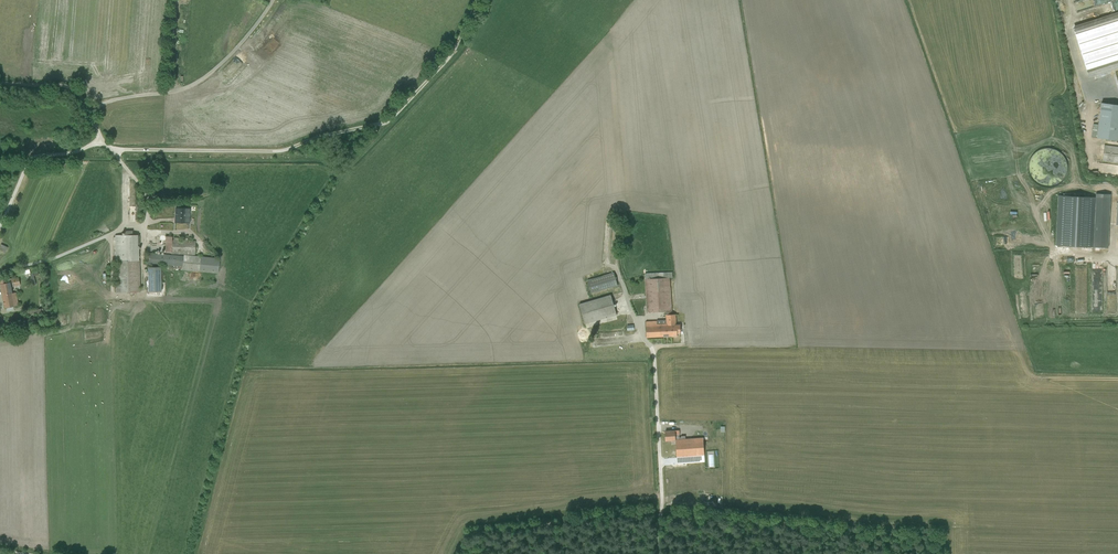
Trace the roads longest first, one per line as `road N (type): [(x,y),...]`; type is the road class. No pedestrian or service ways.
road 1 (track): [(479,0),(455,49),(389,122),(284,150),(111,150)]
road 2 (unclassified): [(0,273),(143,226),(146,193),(101,141)]
road 3 (unclassified): [(274,0),(201,80),(111,101),(91,115)]
road 4 (unclassified): [(656,553),(662,502),(651,347)]
road 5 (unclassified): [(101,141),(35,158),(0,228)]

